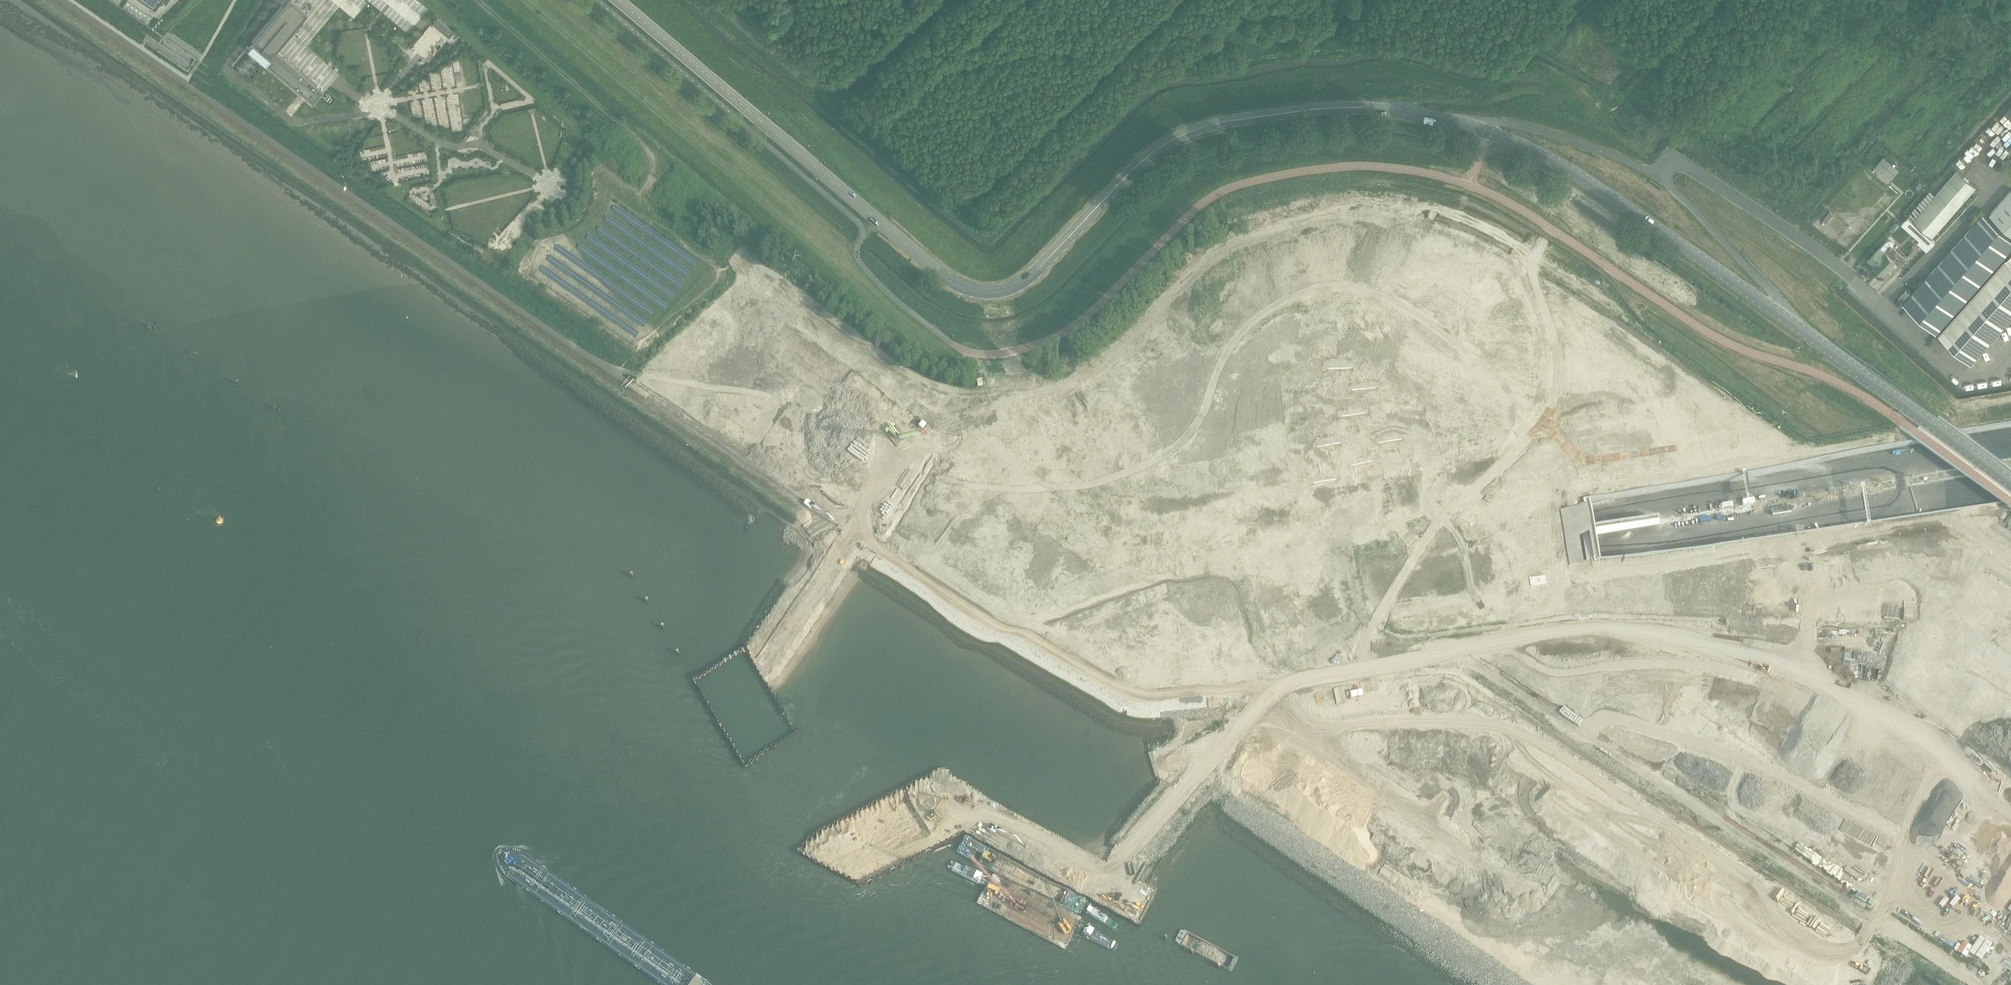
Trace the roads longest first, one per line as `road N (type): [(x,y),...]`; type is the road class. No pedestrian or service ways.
road 1 (motorway): [(2010,446),(1426,541),(1159,610),(1046,651),(809,768),(696,838),(504,984)]
road 2 (tertiary): [(1938,429),(1562,166),(1489,133),(1416,113),(1326,108),(1184,135),(1142,162),(1020,283),(976,291),(934,271),(618,0)]
road 3 (motorway): [(550,984),(710,860),(850,777),(1102,662),(1313,597),(2010,481)]

